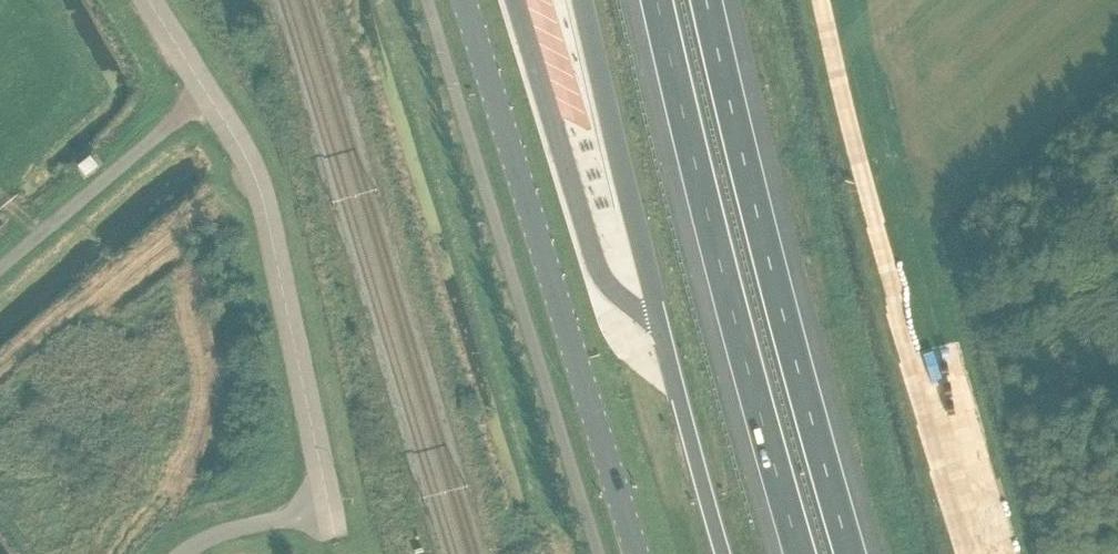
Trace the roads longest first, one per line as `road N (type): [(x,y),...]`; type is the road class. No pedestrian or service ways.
road 1 (unclassified): [(184,553),(238,530),(330,514),(267,220),(249,167),(206,93)]
road 2 (tertiary): [(631,553),(462,0)]
road 3 (motorway): [(654,0),(796,553)]
road 4 (motorway): [(847,553),(708,0)]
road 5 (unclassified): [(0,268),(206,93)]
road 6 (motorway): [(683,408),(724,553)]

